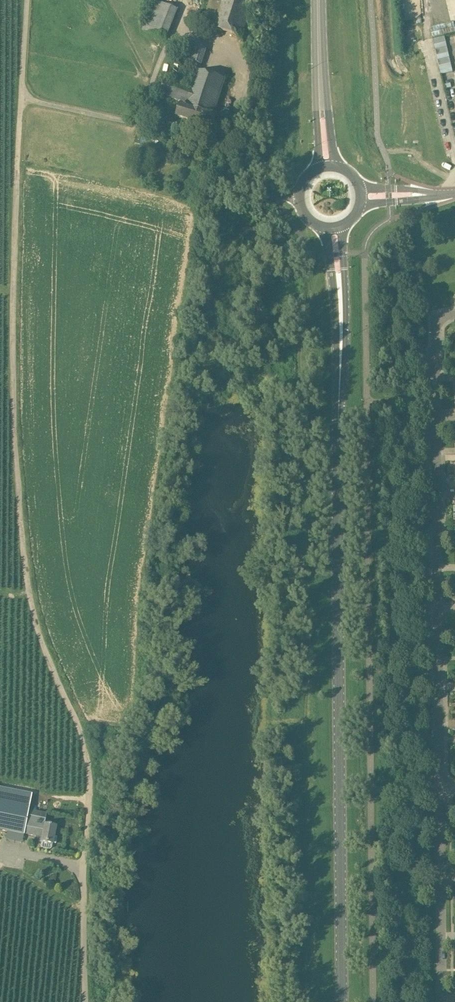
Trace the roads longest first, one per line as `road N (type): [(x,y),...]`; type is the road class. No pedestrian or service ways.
road 1 (secondary): [(342,1001),(341,315)]
road 2 (residential): [(440,789),(436,326),(454,313)]
road 3 (residential): [(442,1001),(440,789)]

